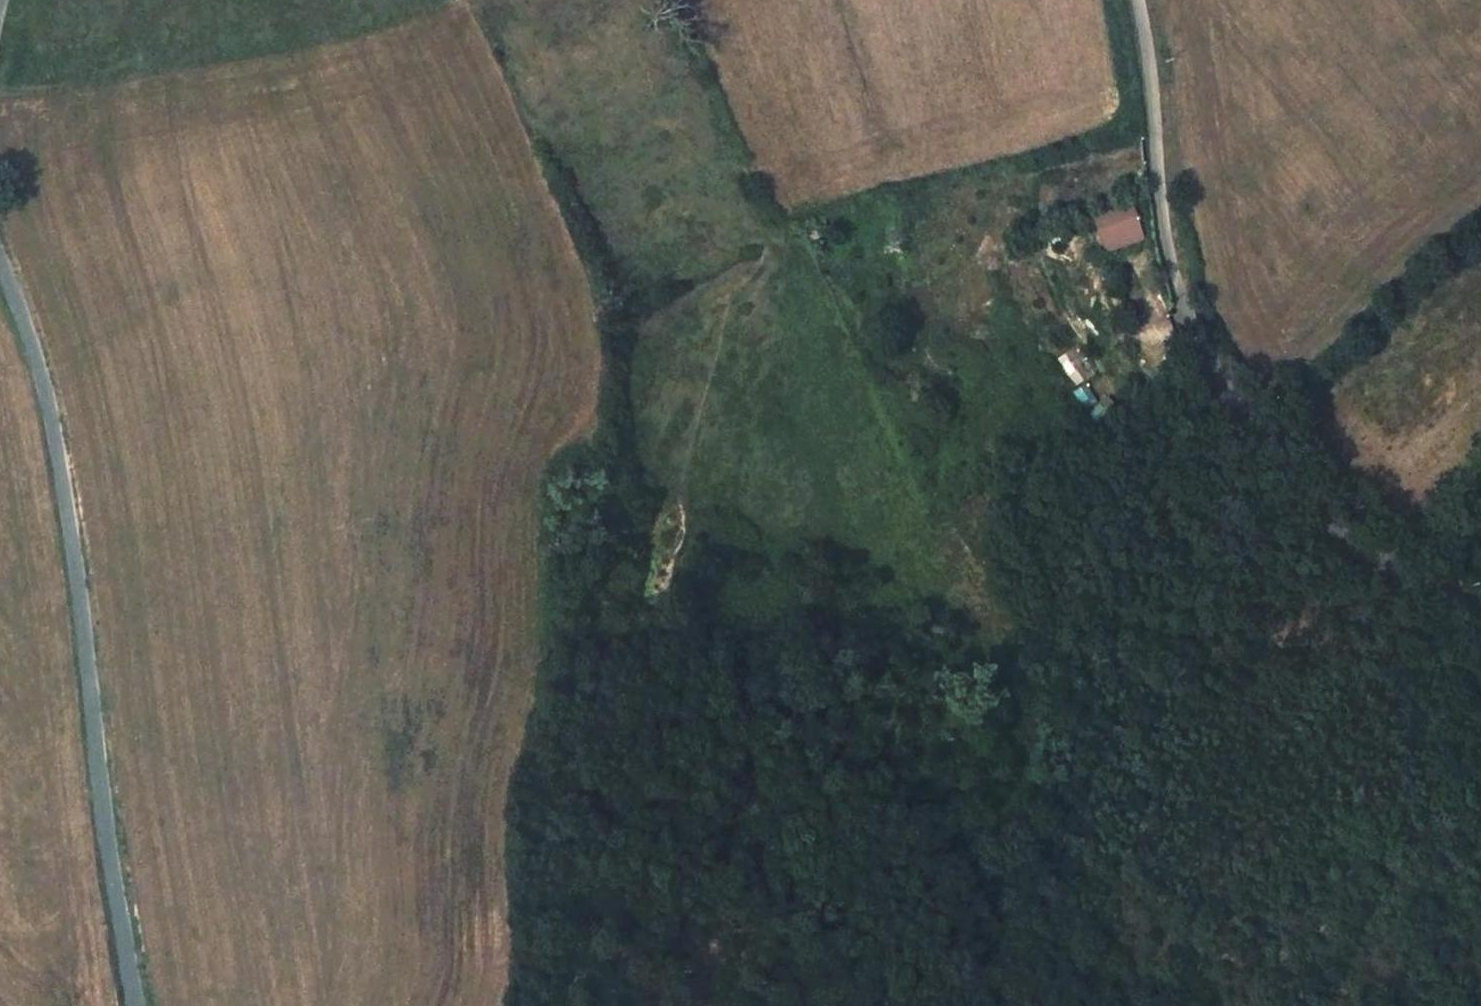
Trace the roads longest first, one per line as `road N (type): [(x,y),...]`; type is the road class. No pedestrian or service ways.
road 1 (unclassified): [(1480,607),(1405,576),(1328,527),(1232,407),(1173,268),(1137,0)]
road 2 (unclassified): [(0,276),(54,447),(133,1005)]

